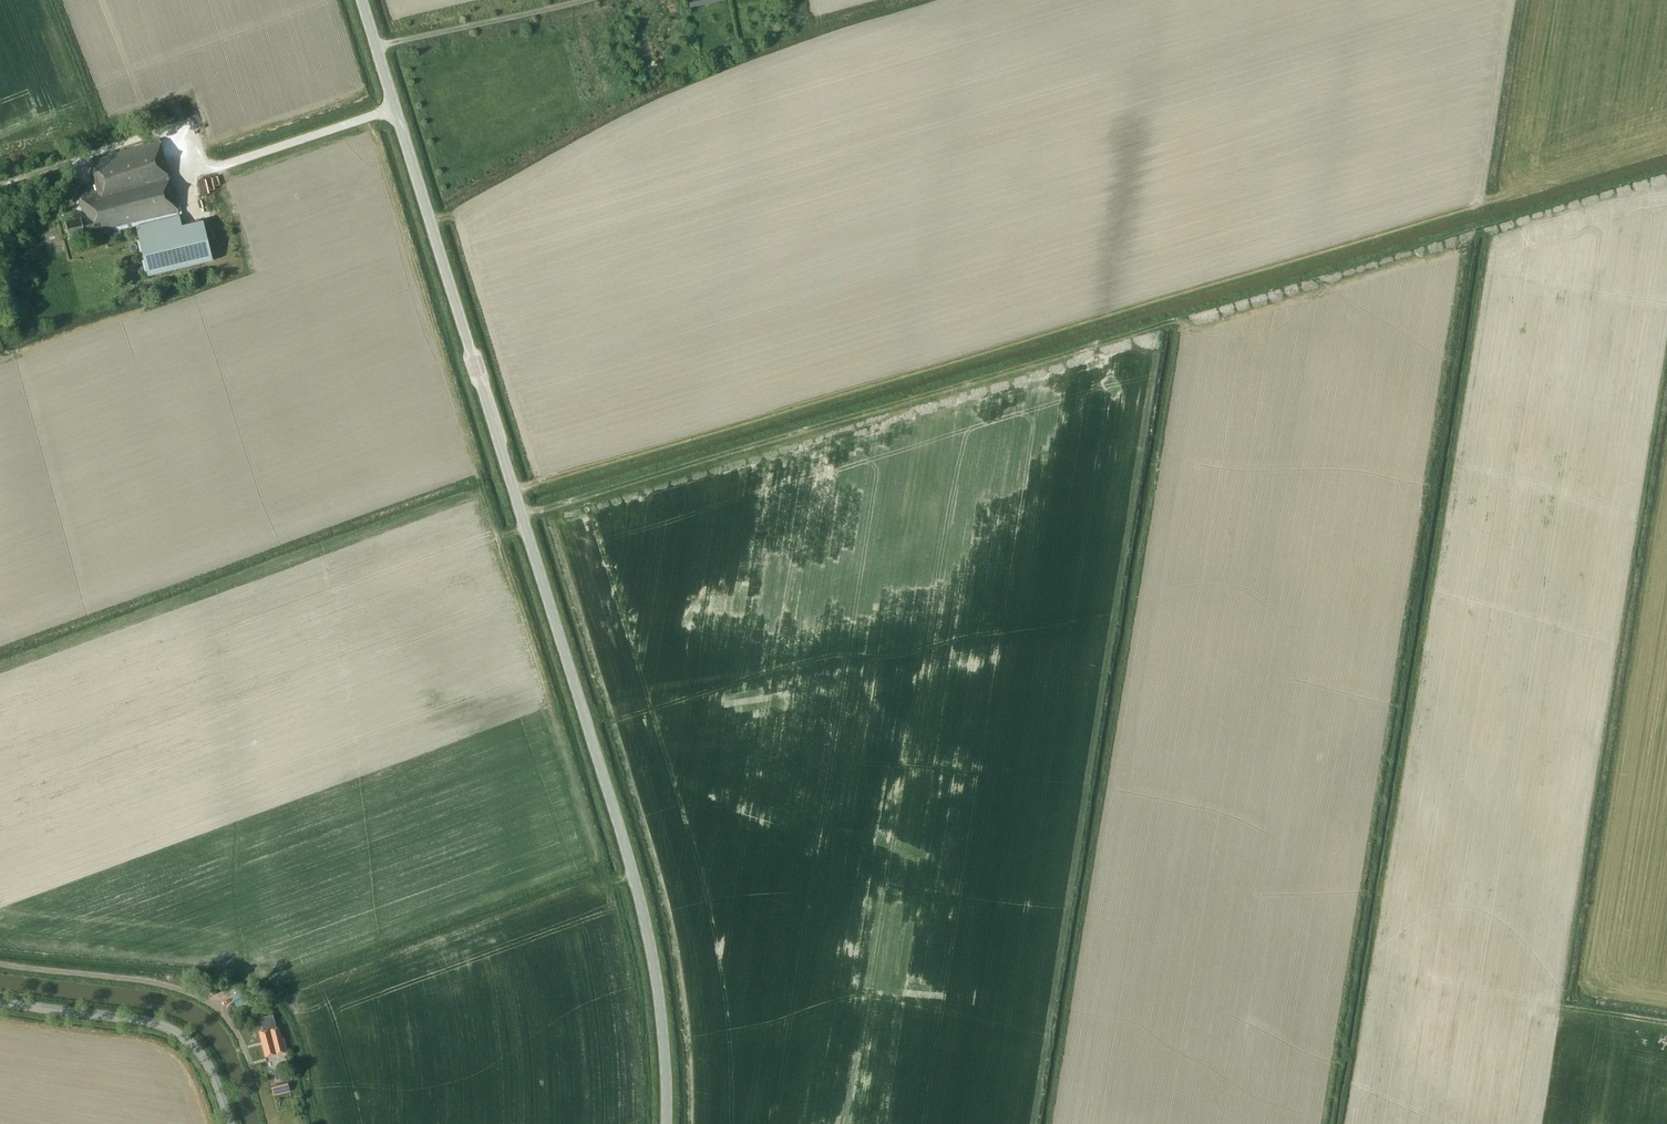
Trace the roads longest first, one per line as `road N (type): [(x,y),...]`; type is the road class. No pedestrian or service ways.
road 1 (unclassified): [(667,1123),(664,1048),(637,887),(361,0)]
road 2 (tertiary): [(228,1123),(204,1059),(179,1034),(146,1021),(0,1002)]

